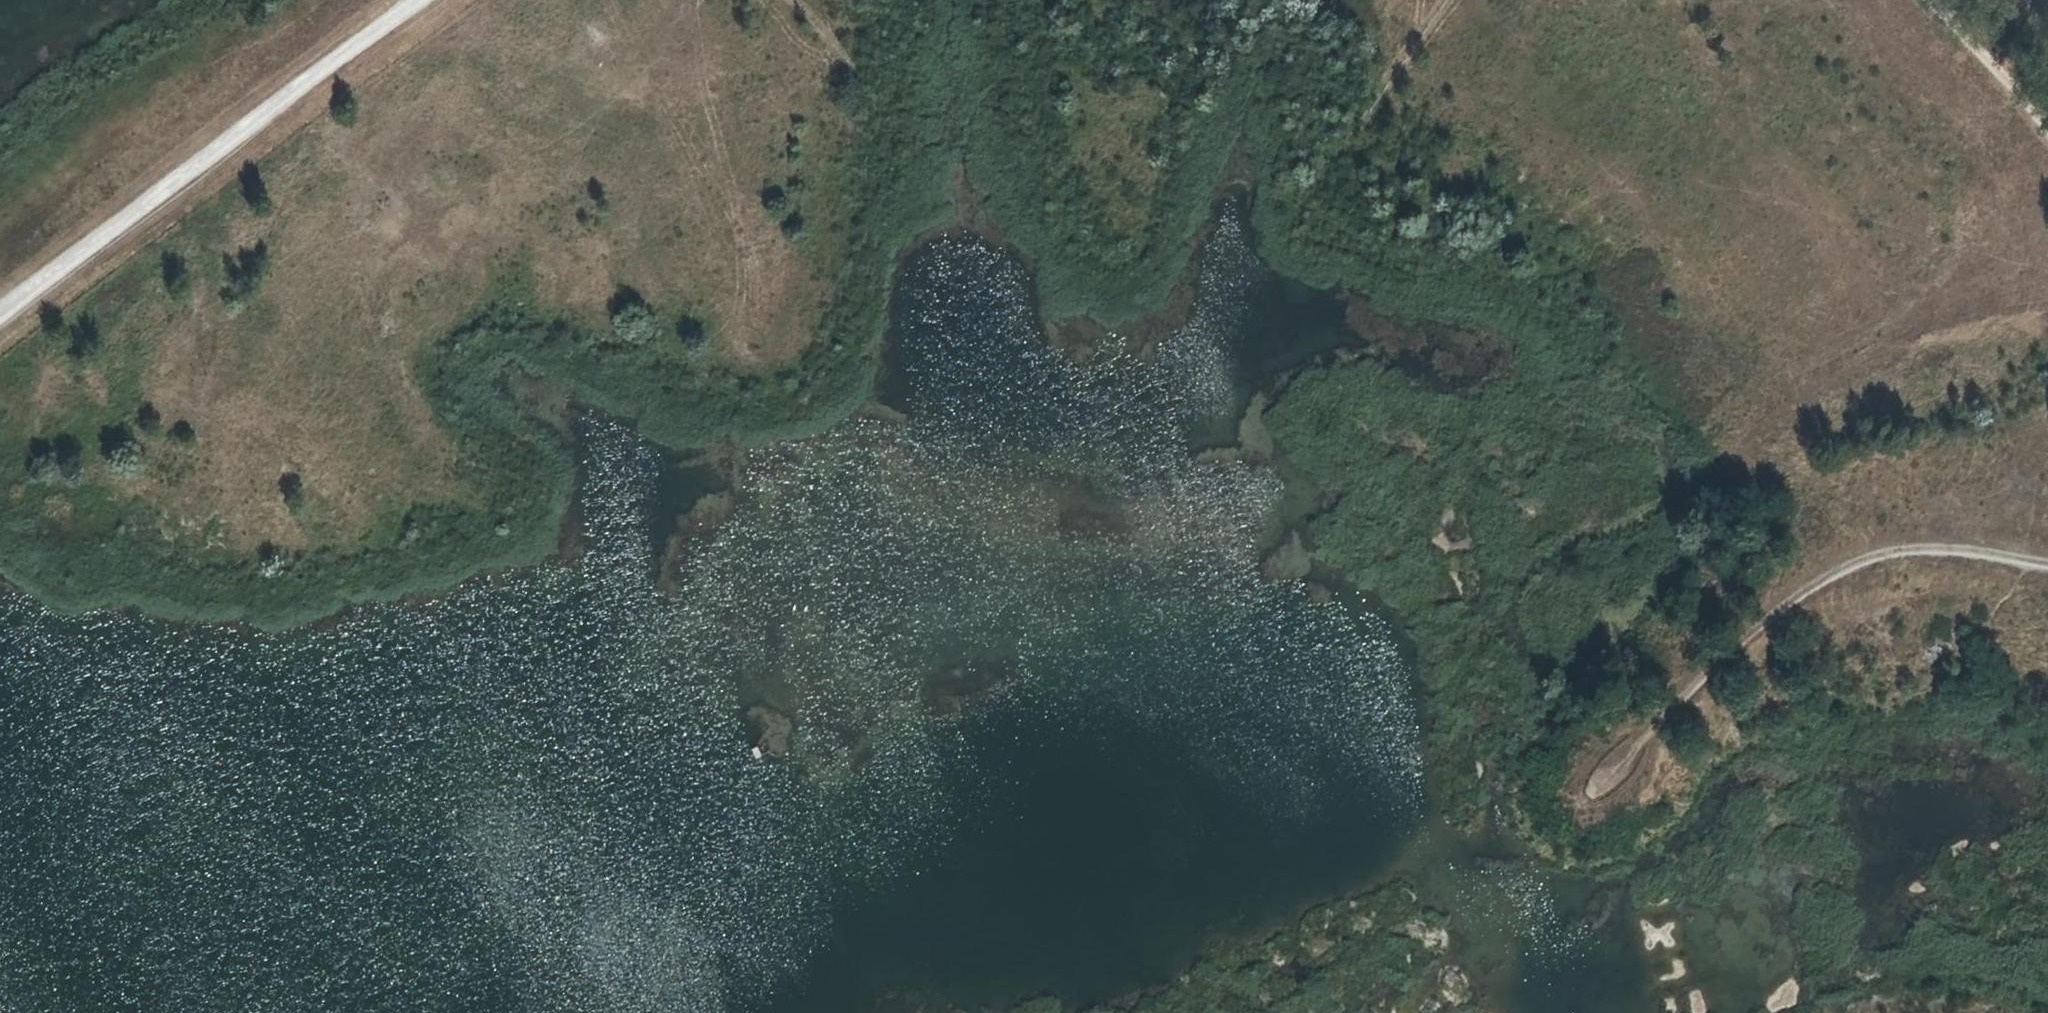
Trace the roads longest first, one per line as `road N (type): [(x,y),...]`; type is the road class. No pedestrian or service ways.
road 1 (track): [(1931,0),(2047,125)]

